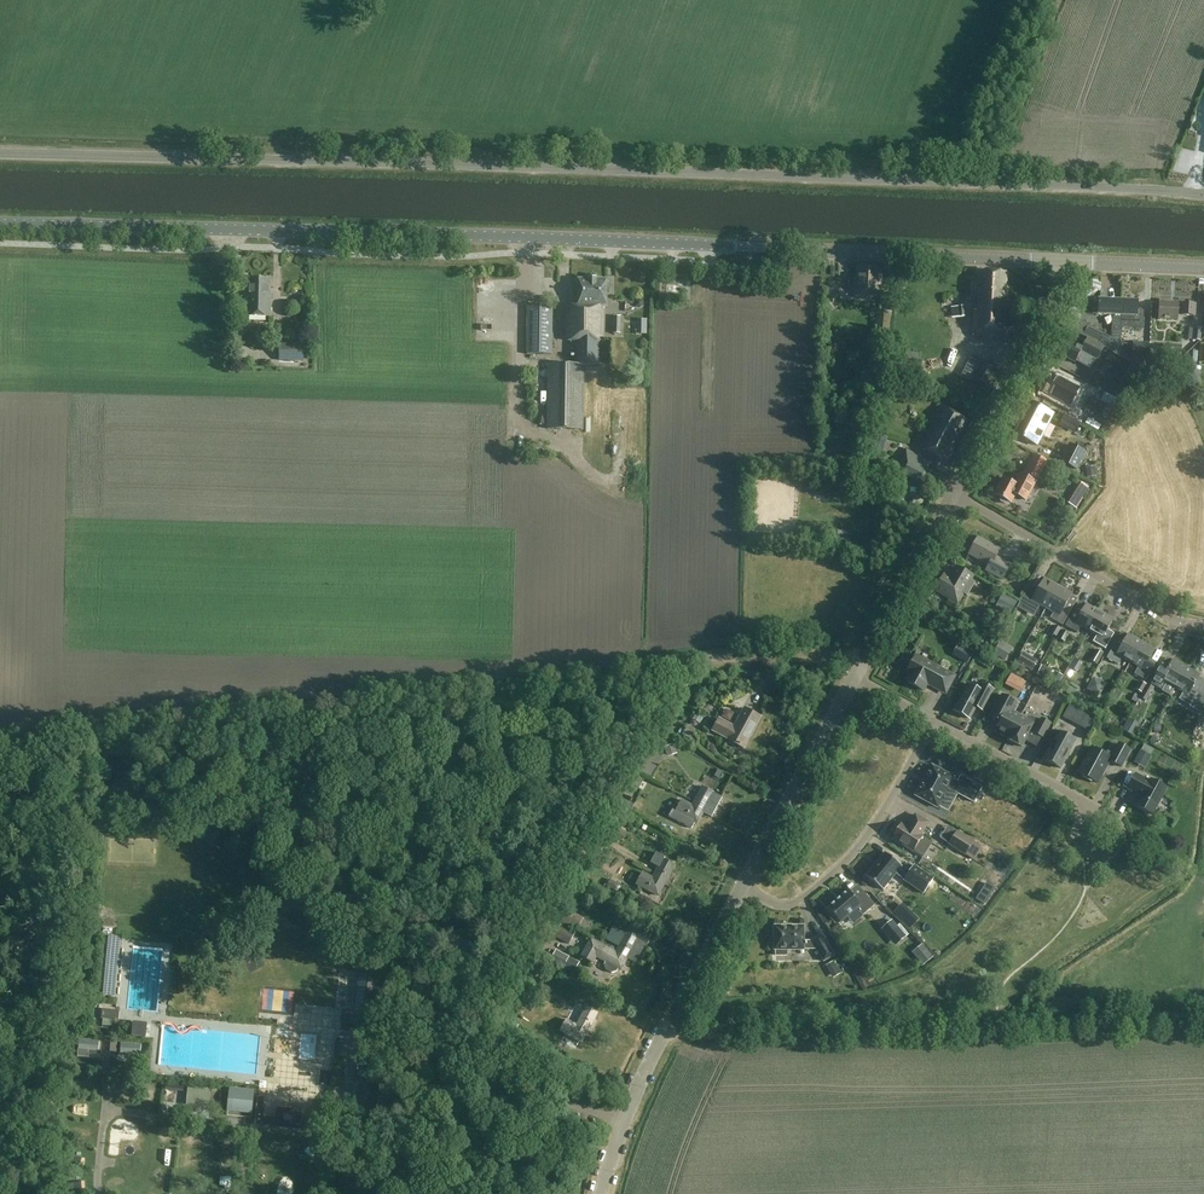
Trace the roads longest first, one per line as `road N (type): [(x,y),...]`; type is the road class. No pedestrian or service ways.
road 1 (unclassified): [(1203,193),(0,153)]
road 2 (tertiary): [(1062,262),(0,224)]
road 3 (track): [(870,652),(668,668),(465,1048)]
road 4 (track): [(1203,1021),(698,1036),(669,1025)]
road 5 (unclassified): [(624,1124),(568,1106),(410,1026),(349,1033)]
road 6 (residential): [(743,889),(787,906),(840,867),(880,819),(932,721)]
road 7 (residential): [(954,498),(1180,622),(1203,626)]
road 8 (unclassified): [(743,889),(624,1124)]
road 9 (unclassified): [(1062,262),(1060,294),(954,498)]
road 10 (unclassified): [(855,678),(743,889)]
road 11 (unclassified): [(954,498),(855,678)]
road 12 (residential): [(932,721),(1091,806)]
road 13 (tertiary): [(1203,267),(1062,262)]

